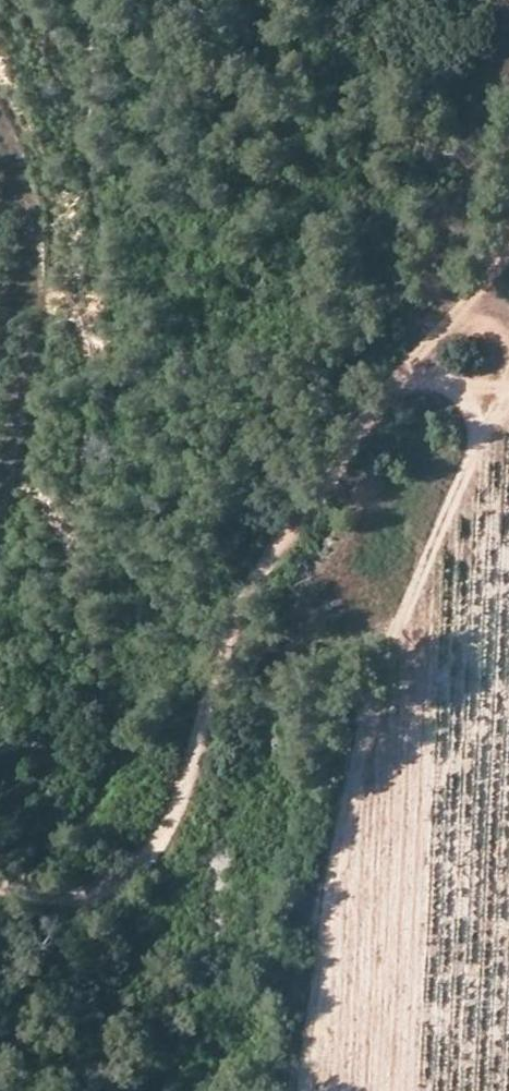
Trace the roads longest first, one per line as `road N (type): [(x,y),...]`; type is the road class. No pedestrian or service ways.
road 1 (track): [(0,893),(113,883),(160,842),(231,632),(267,553),(404,379),(508,384)]
road 2 (track): [(508,390),(481,434),(390,657),(345,832),(311,1090)]

